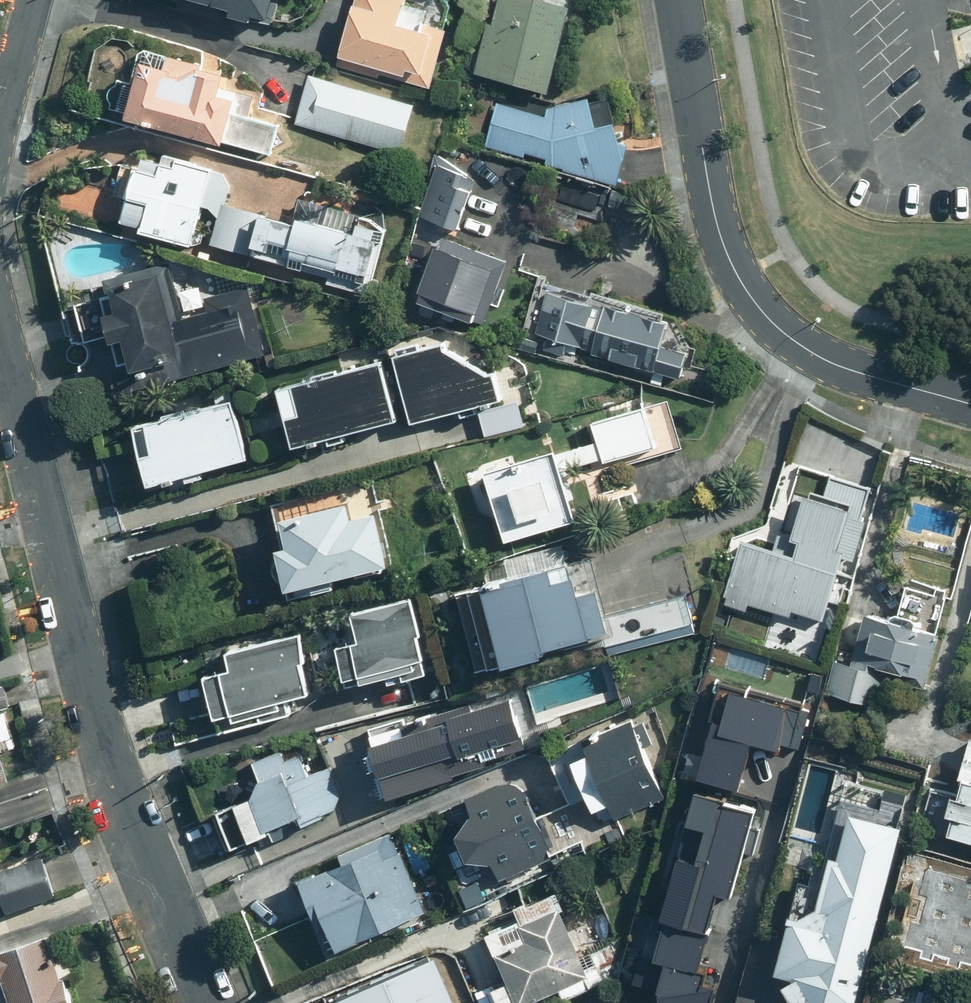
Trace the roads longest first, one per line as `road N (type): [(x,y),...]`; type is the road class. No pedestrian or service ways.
road 1 (residential): [(0,349),(116,784),(204,1002)]
road 2 (residential): [(970,404),(853,371),(781,331),(738,284),(716,229),(677,0)]
road 3 (residential): [(31,0),(0,119)]

